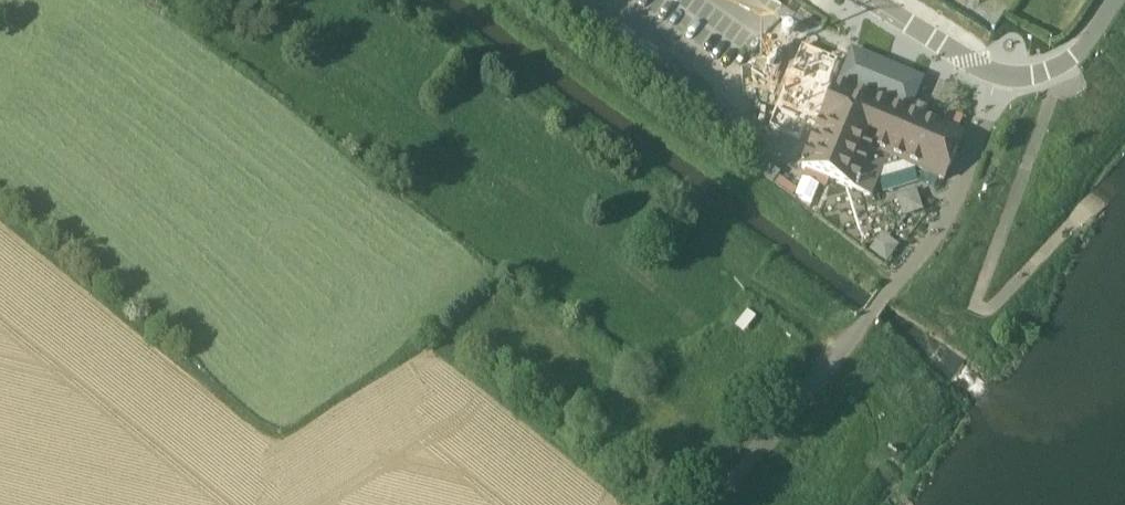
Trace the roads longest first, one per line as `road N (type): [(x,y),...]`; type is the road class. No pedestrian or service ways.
road 1 (unclassified): [(986,81),(984,120),(955,212),(932,247),(712,504)]
road 2 (track): [(488,0),(891,293)]
road 3 (unclassified): [(866,4),(986,81)]

